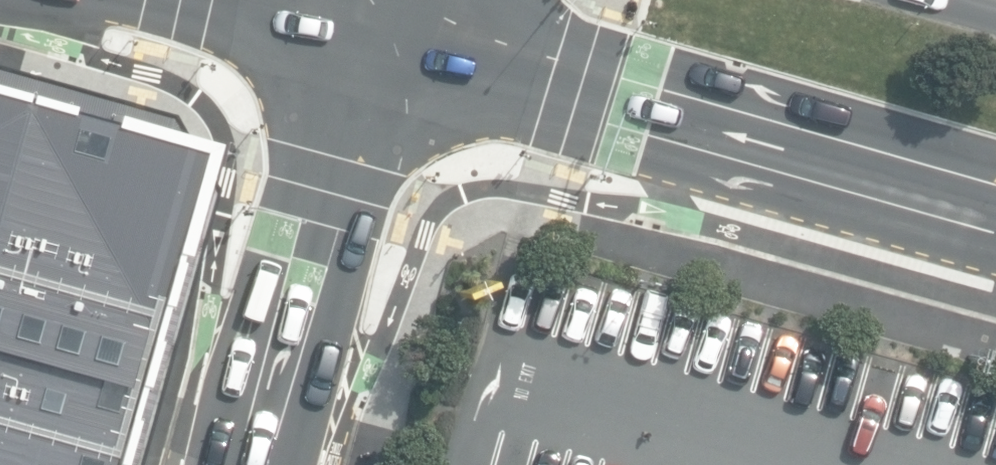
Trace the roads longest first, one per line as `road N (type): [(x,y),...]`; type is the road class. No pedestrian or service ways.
road 1 (secondary): [(995,214),(654,112),(359,37)]
road 2 (secondary): [(359,37),(258,464)]
road 3 (secondary): [(359,37),(118,0)]

